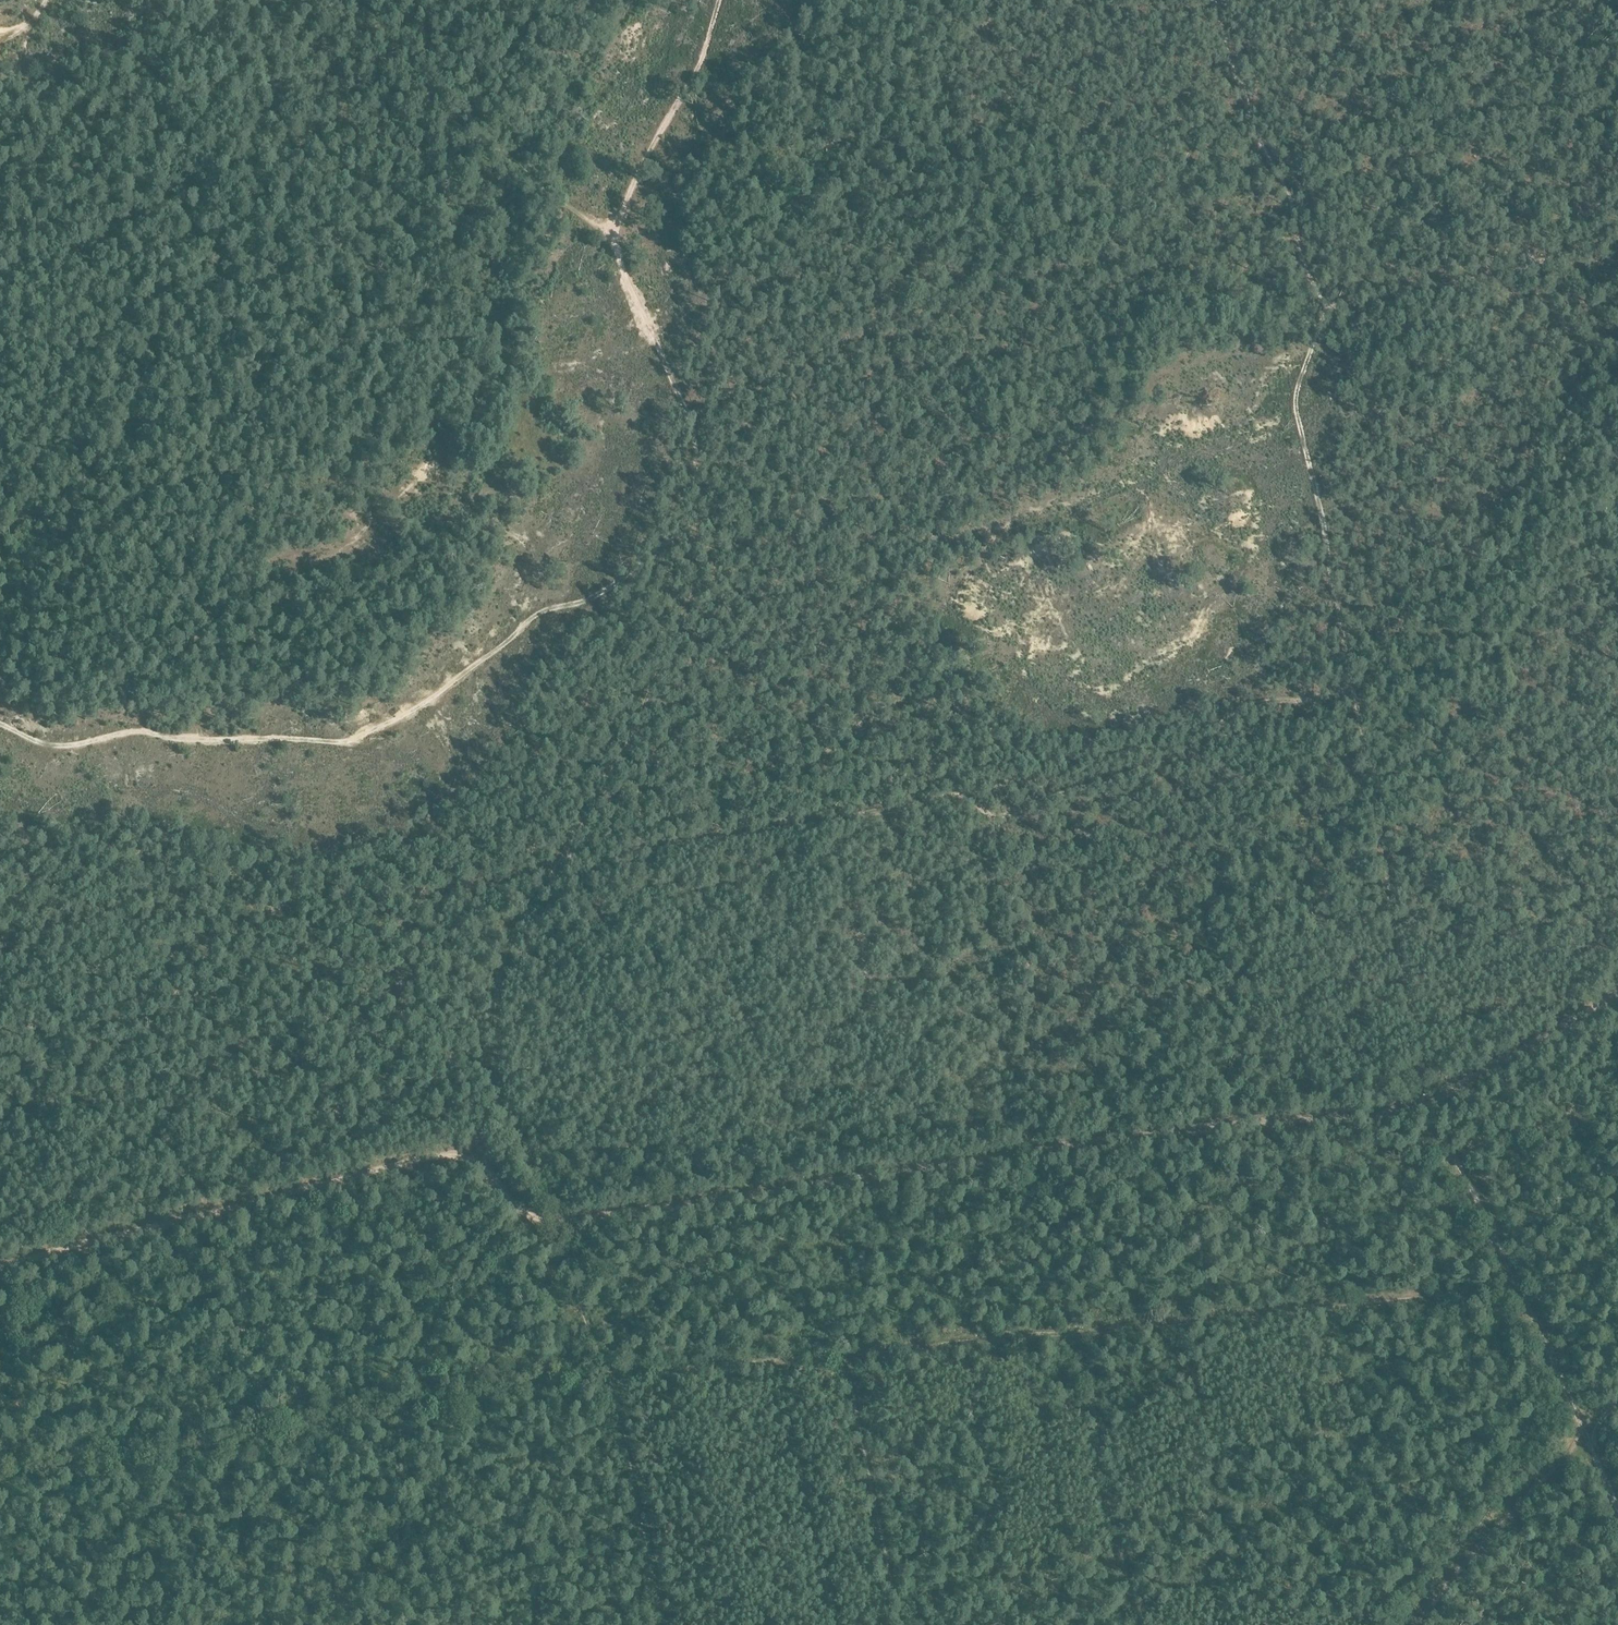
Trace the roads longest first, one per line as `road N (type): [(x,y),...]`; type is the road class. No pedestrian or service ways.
road 1 (track): [(470,1153),(491,1110),(498,981),(511,938),(642,723),(690,596),(691,426),(624,279),(616,226),(707,45),(721,0)]
road 2 (track): [(1211,0),(1323,300),(1297,419),(1371,771),(1399,962),(1420,1035),(1423,1108)]
road 3 (track): [(1423,1108),(1186,1128),(541,1220)]
road 4 (track): [(557,866),(949,798),(962,797),(989,815),(1012,812),(1173,757),(1260,703),(1351,689)]
road 5 (track): [(690,536),(667,540),(585,602),(528,620),(370,748),(138,729),(71,746),(42,744),(0,723)]
road 6 (track): [(0,1485),(610,1374)]
road 7 (track): [(502,1193),(470,1153),(0,1271)]
road 8 (track): [(610,1374),(1076,1332)]
road 9 (track): [(1076,1332),(1520,1291)]
road 10 (track): [(615,247),(513,157),(466,131),(326,0)]
road 11 (track): [(1323,307),(1406,285),(1503,275),(1617,237)]
road 12 (track): [(1076,1332),(1136,1624)]
road 13 (track): [(898,1624),(841,1354)]
road 14 (track): [(664,1624),(610,1374)]
road 15 (track): [(1417,1624),(1585,1434)]
road 16 (track): [(1617,998),(1423,1108)]
road 17 (track): [(1520,1291),(1423,1108)]
road 18 (track): [(541,1220),(610,1374)]
road 19 (track): [(1585,1434),(1520,1291)]

